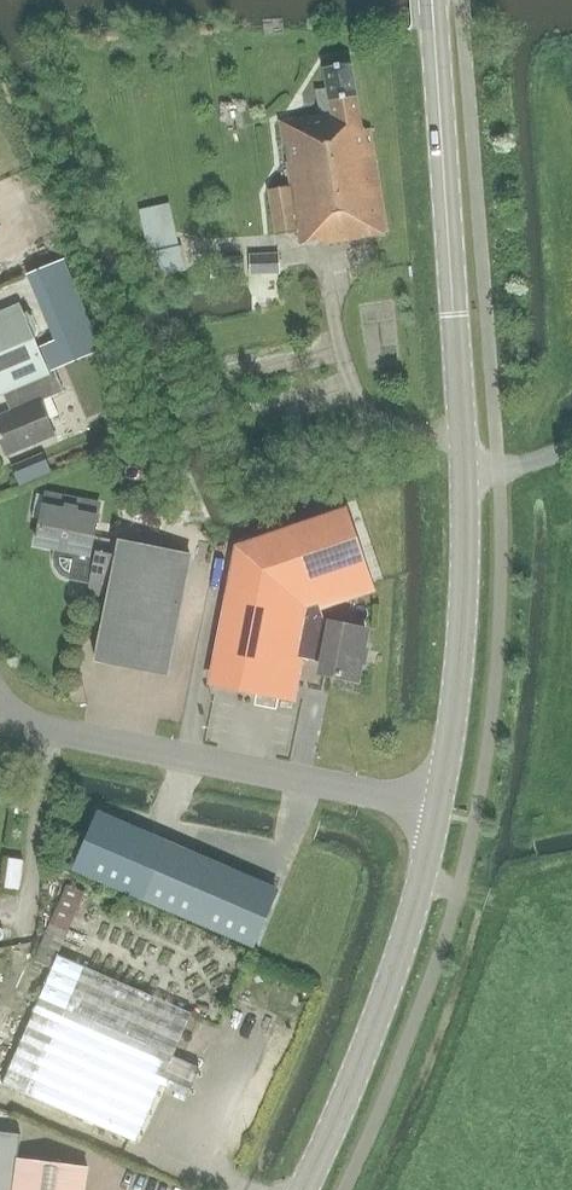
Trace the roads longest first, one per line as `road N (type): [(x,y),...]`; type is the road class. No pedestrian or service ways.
road 1 (tertiary): [(437,814),(462,684),(467,602),(465,445),(433,0)]
road 2 (unclassified): [(0,701),(9,715),(42,728),(437,814)]
road 3 (tertiary): [(305,1189),(381,1012),(420,900),(437,814)]

